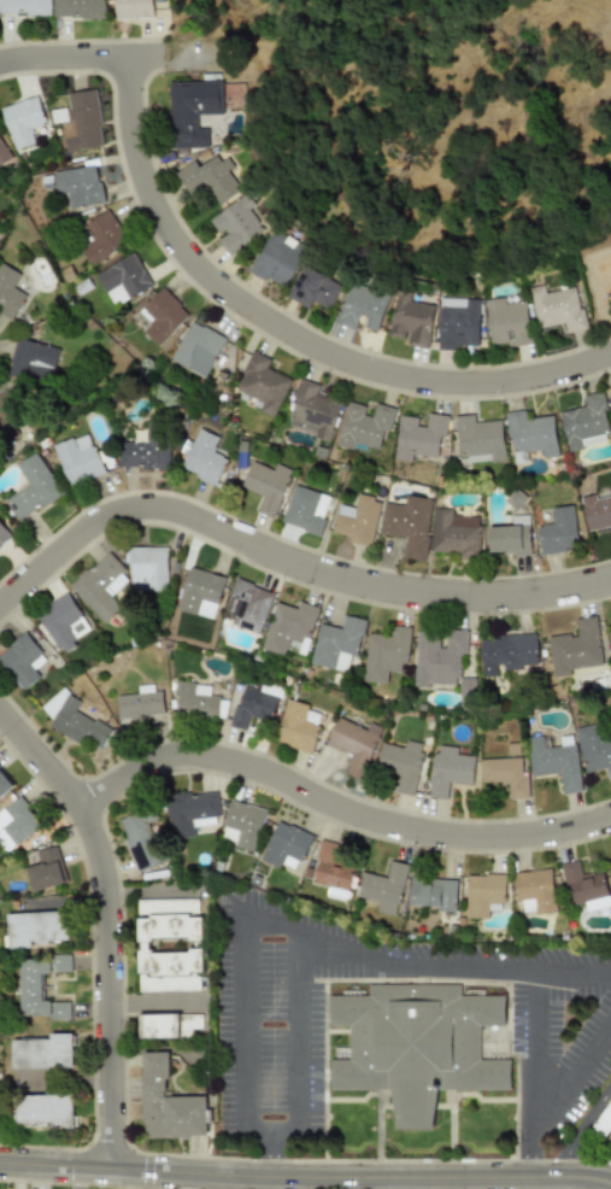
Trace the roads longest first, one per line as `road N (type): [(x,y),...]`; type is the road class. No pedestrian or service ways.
road 1 (residential): [(131,58),(135,141),(155,205),(193,262),(249,309),(353,363),(423,381),(531,379),(610,355)]
road 2 (residential): [(0,606),(88,528),(137,509),(189,516),(340,581),(434,598),(545,594),(610,582)]
road 3 (residential): [(0,1163),(276,1179),(610,1182)]
road 4 (residential): [(80,807),(143,766),(188,755),(254,768),(347,813),(435,834),(517,837),(610,818)]
road 5 (residential): [(0,710),(80,807),(107,872),(113,1170)]
road 6 (residential): [(0,65),(165,57)]

